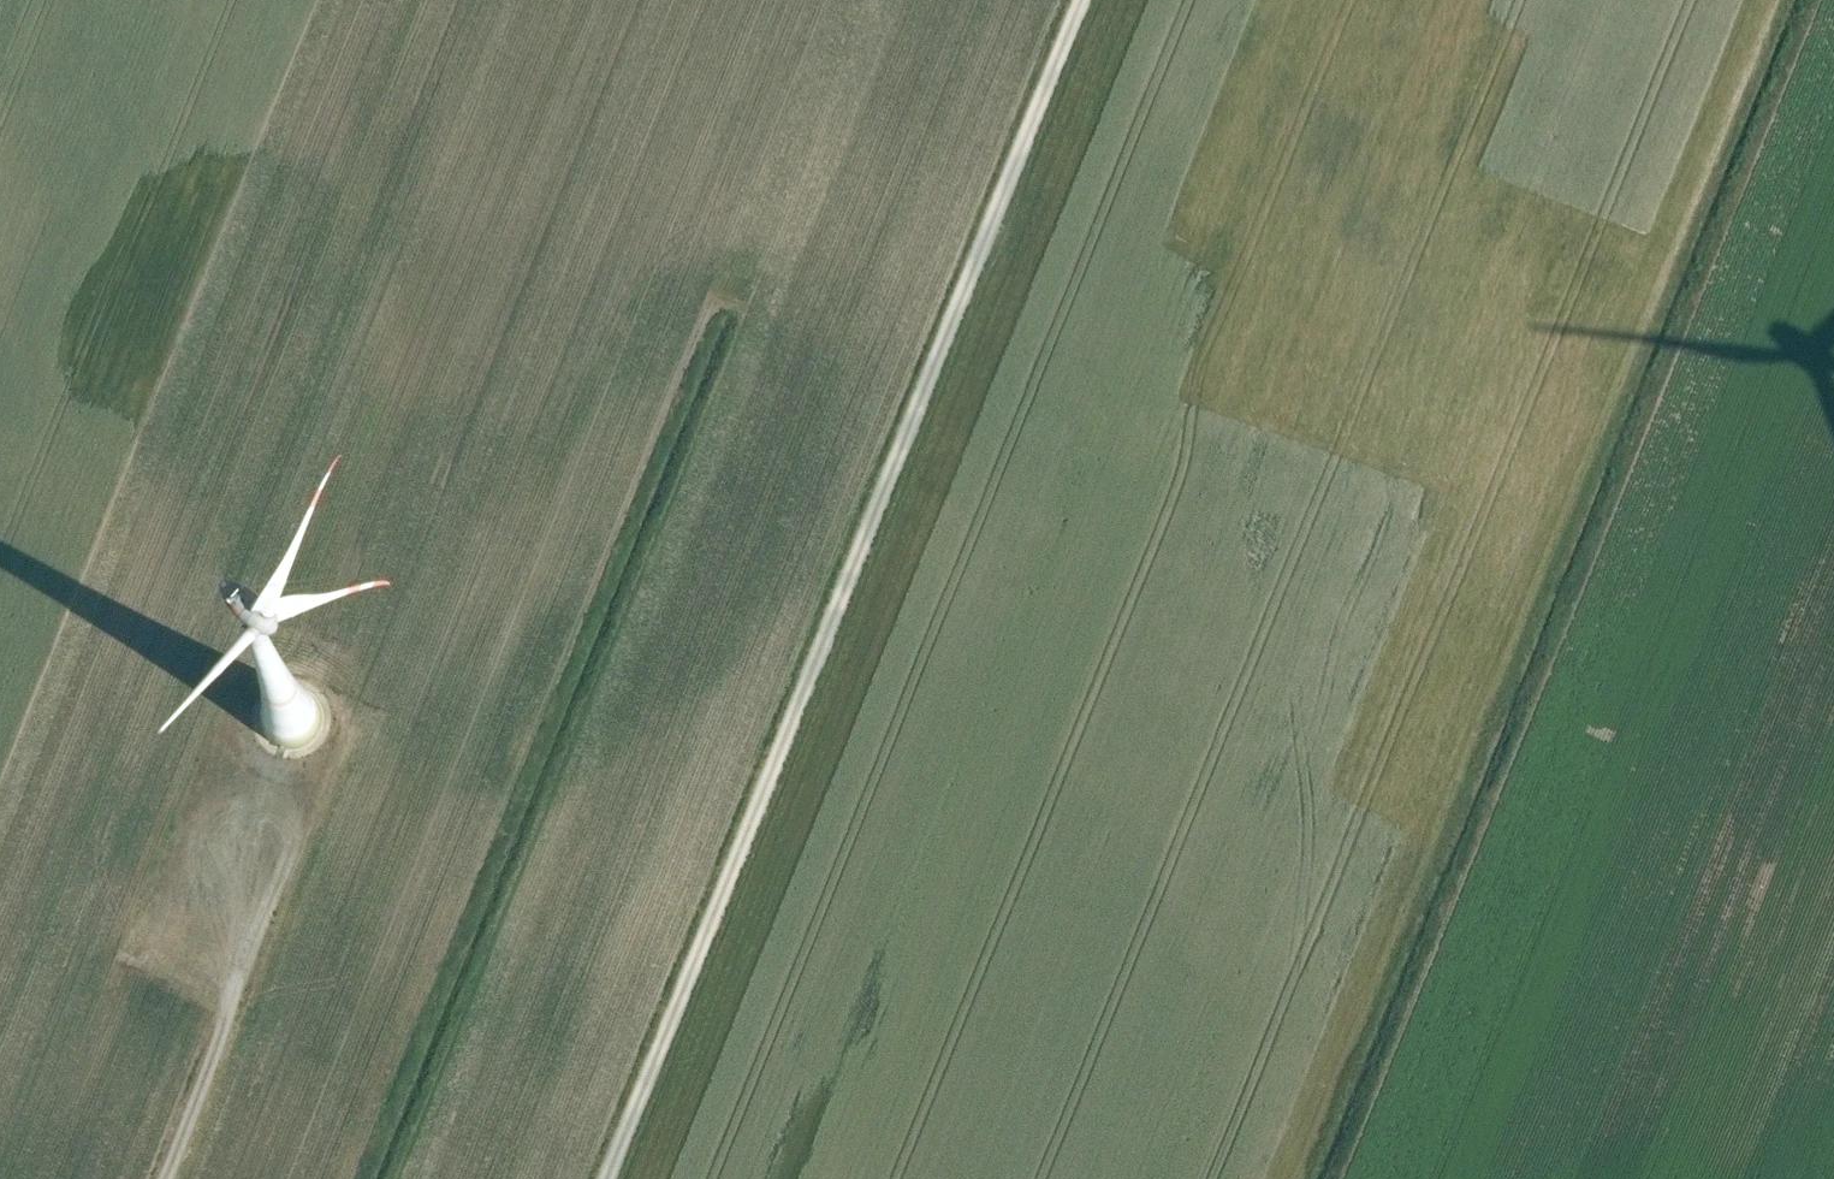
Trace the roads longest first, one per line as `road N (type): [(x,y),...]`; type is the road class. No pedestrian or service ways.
road 1 (track): [(1072,0),(606,1178)]
road 2 (track): [(162,1178),(314,784)]

